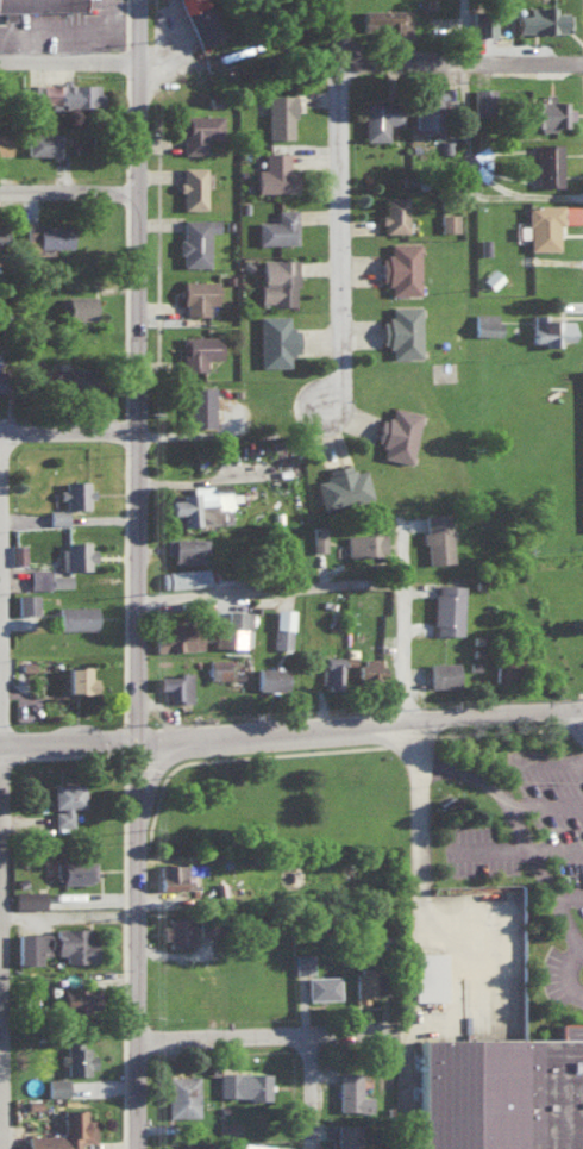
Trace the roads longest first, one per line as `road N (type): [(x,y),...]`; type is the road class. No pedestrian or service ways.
road 1 (tertiary): [(136,747),(137,0)]
road 2 (residential): [(14,1148),(12,436)]
road 3 (tertiary): [(136,747),(582,709)]
road 4 (residential): [(333,411),(341,374),(333,0)]
road 5 (tertiary): [(134,1148),(136,747)]
road 6 (residential): [(437,1031),(134,1043)]
road 7 (residential): [(414,586),(137,601)]
road 8 (residential): [(336,65),(582,61)]
road 9 (residential): [(139,435),(0,436)]
road 10 (residential): [(138,63),(0,66)]
road 11 (residential): [(138,193),(0,195)]
road 12 (tertiary): [(0,747),(136,747)]

